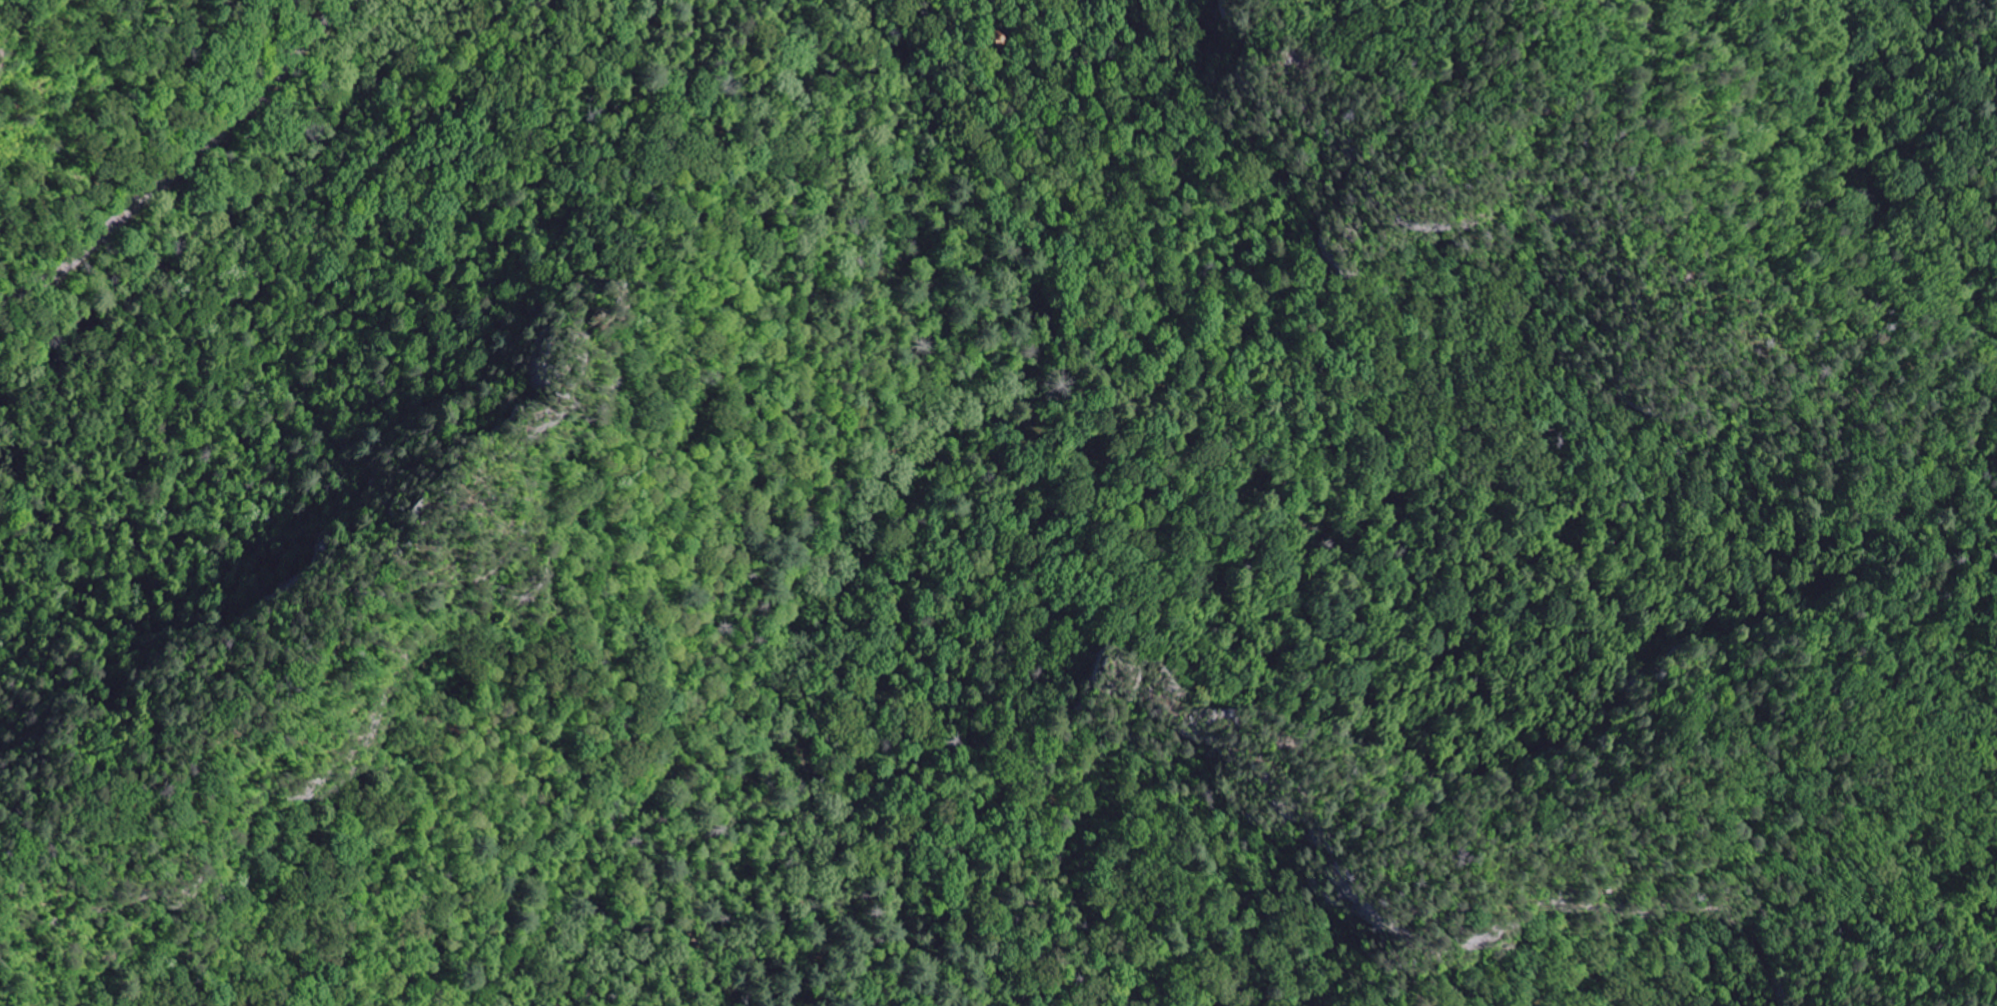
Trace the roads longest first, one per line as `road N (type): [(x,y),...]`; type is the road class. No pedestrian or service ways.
road 1 (secondary): [(354,0),(308,37),(210,144),(63,268),(0,304)]

